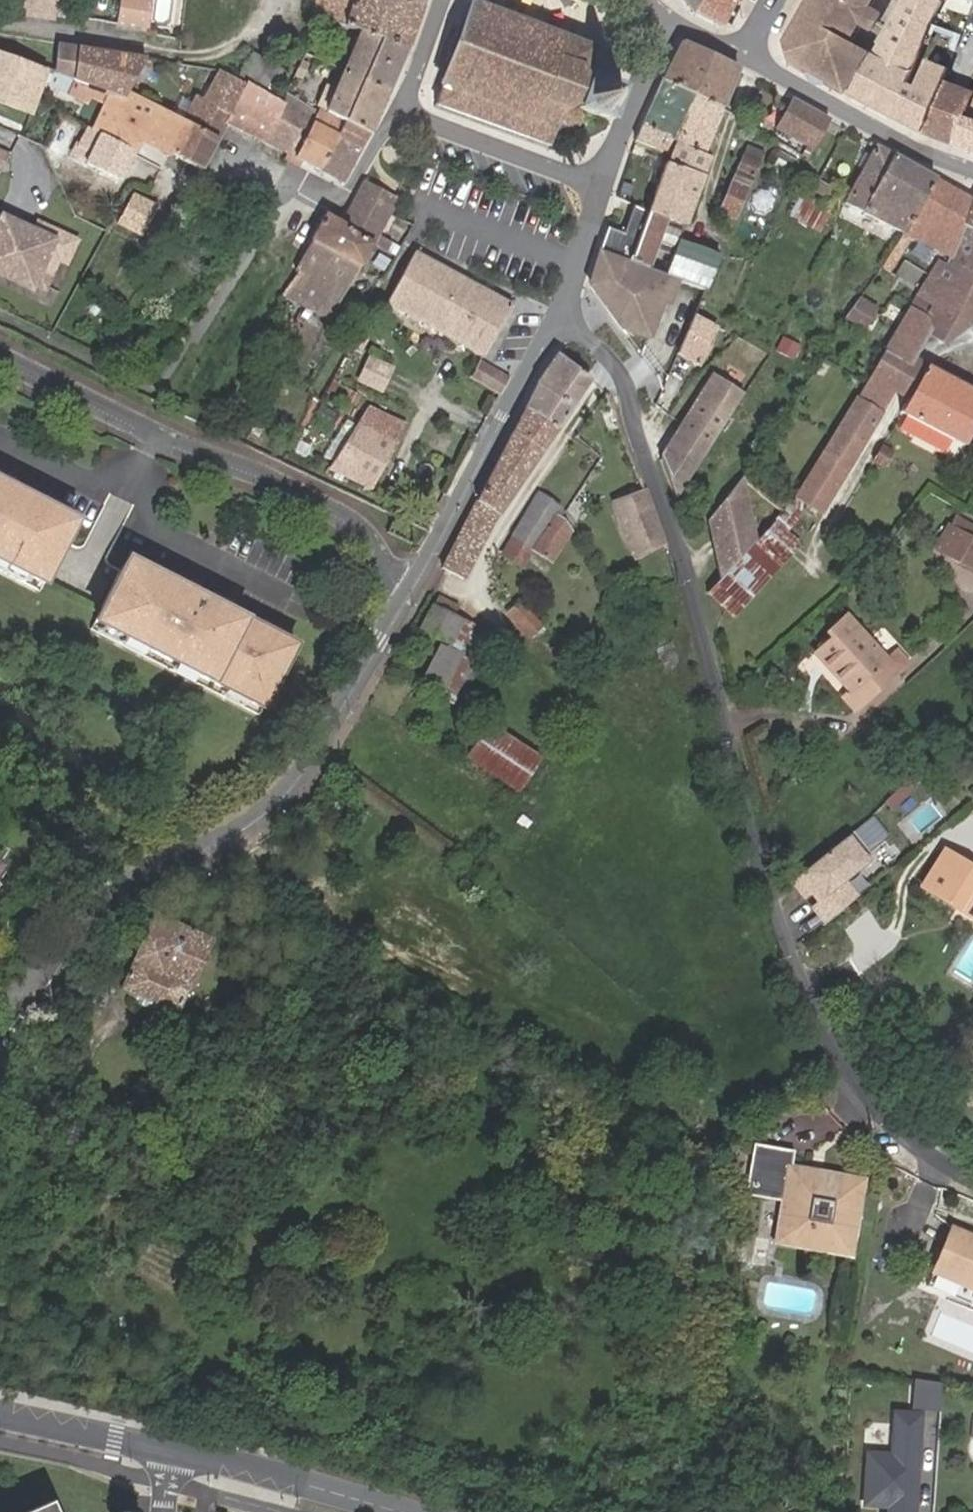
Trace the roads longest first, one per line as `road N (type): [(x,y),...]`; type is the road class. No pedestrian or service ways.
road 1 (residential): [(972,1179),(937,1163),(855,1096),(774,913),(727,729),(617,369),(557,315)]
road 2 (residential): [(408,597),(308,772),(280,804),(247,832),(166,864),(117,900),(0,1053)]
road 3 (residential): [(0,351),(344,511),(408,597)]
road 4 (residential): [(443,0),(399,111),(600,186)]
road 5 (tertiary): [(674,24),(972,172)]
road 6 (residential): [(557,315),(408,597)]
road 7 (residential): [(167,1453),(403,1511)]
road 8 (residential): [(600,186),(674,24)]
road 9 (residential): [(0,1430),(167,1453)]
road 10 (residential): [(557,315),(600,186)]

